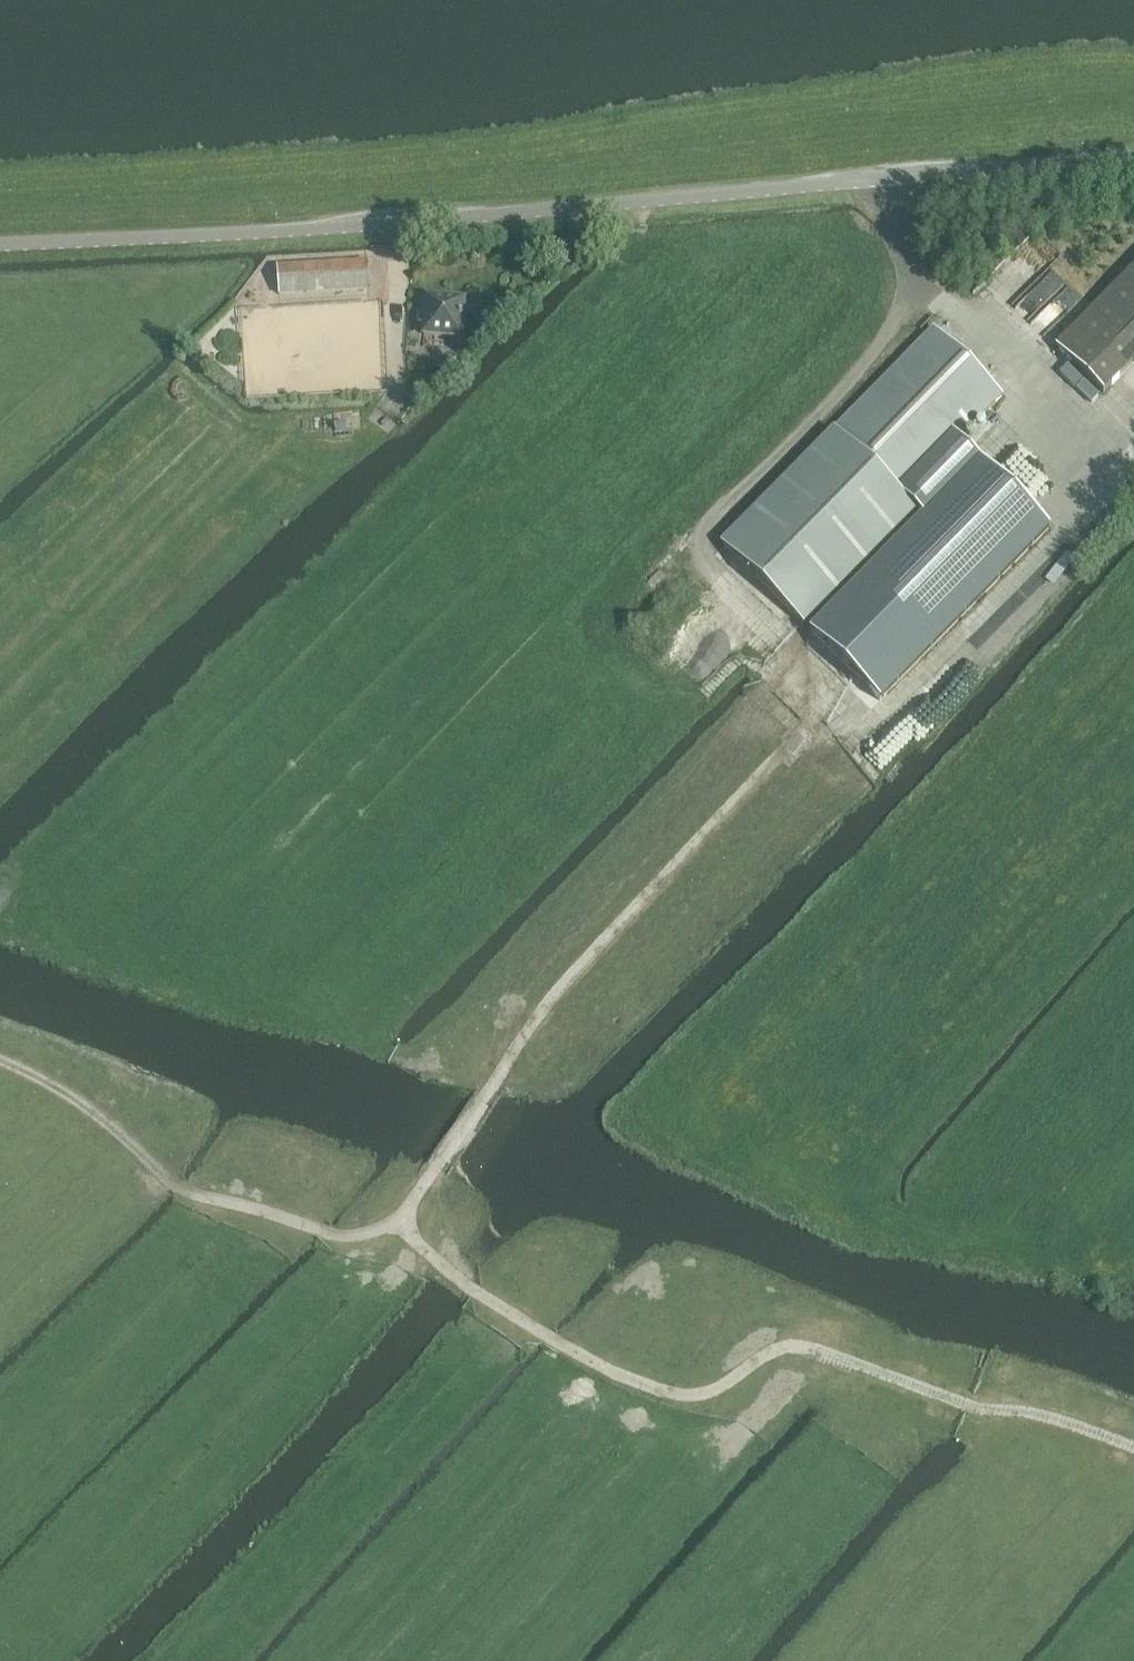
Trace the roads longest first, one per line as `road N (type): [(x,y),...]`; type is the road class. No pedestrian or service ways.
road 1 (track): [(1133,1452),(1037,1416),(993,1414),(796,1348),(705,1395),(654,1389),(582,1358),(481,1297),(425,1253),(400,1222),(337,1235),(189,1192),(75,1099),(0,1059)]
road 2 (tertiary): [(1133,155),(288,230),(0,242)]
road 3 (track): [(836,695),(530,1021),(493,1084)]

